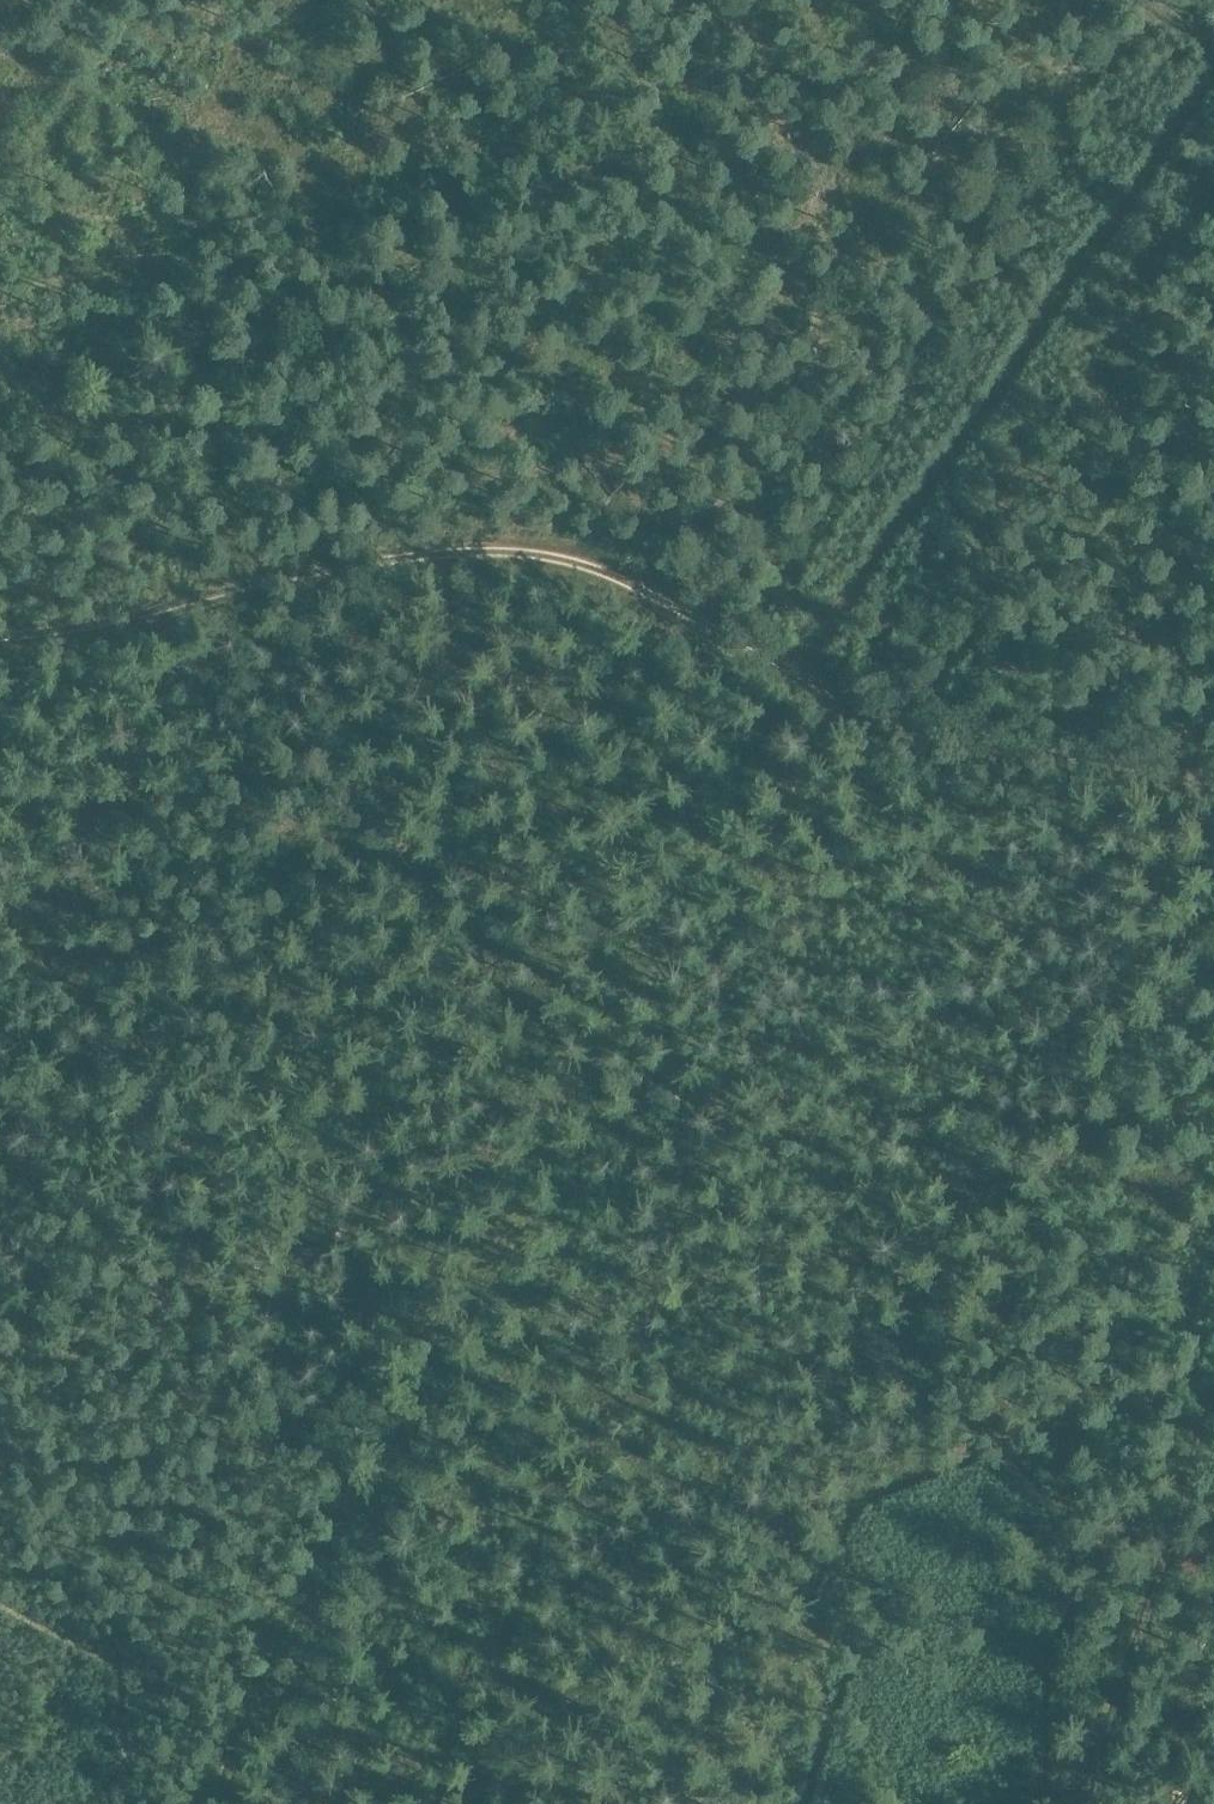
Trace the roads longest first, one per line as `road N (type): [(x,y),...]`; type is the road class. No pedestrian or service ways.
road 1 (track): [(0,638),(322,571),(465,553),(541,555),(608,574),(886,722),(975,745),(1100,758),(1213,789)]

